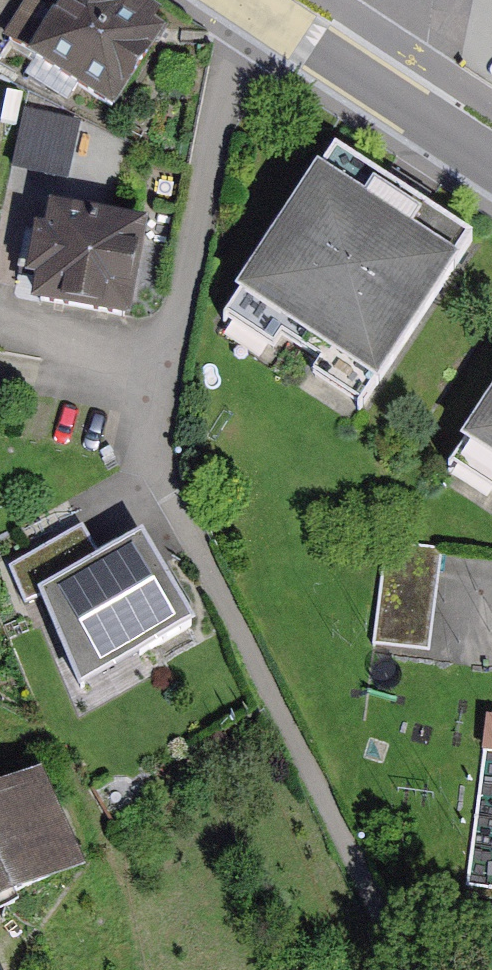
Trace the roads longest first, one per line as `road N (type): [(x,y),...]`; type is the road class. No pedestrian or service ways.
road 1 (tertiary): [(244,0),(491,161)]

